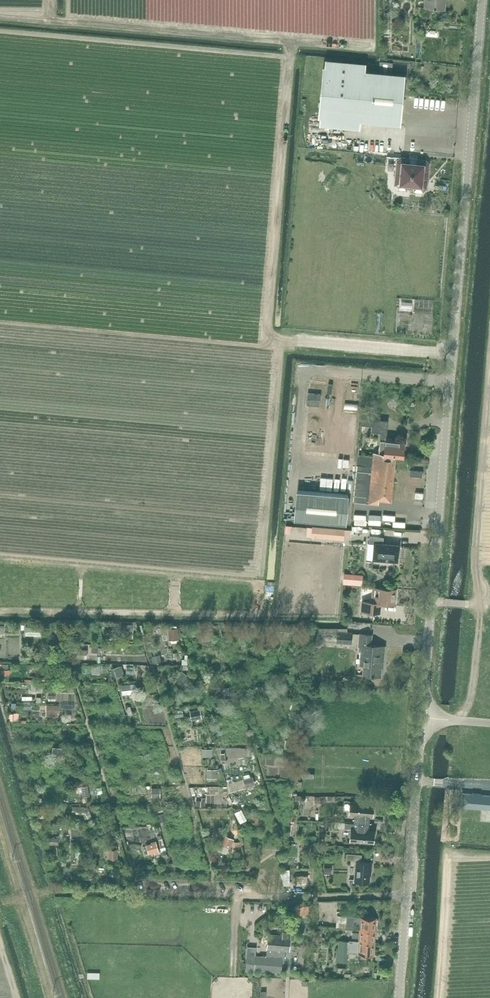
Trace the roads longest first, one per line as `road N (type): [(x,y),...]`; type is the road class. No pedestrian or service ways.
road 1 (unclassified): [(407,897),(482,0)]
road 2 (unclassified): [(407,897),(150,886)]
road 3 (track): [(150,886),(141,895),(53,892),(0,901)]

